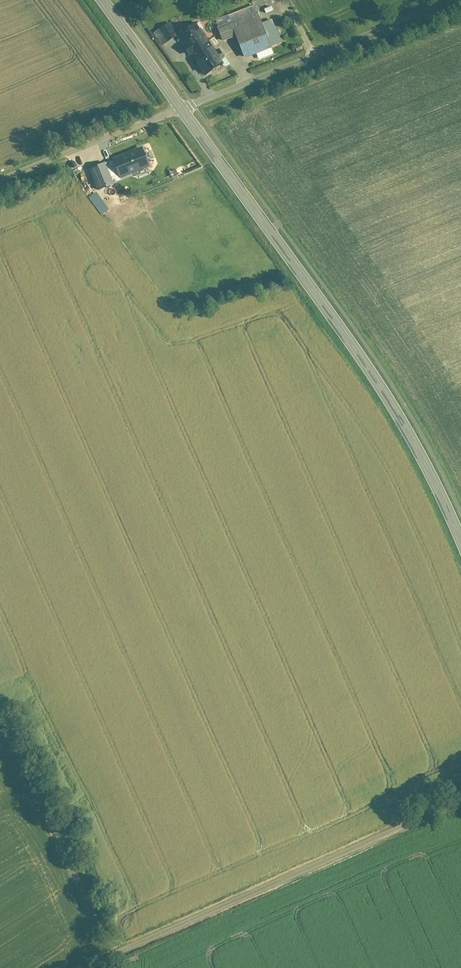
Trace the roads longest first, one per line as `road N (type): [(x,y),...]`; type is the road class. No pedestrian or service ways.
road 1 (tertiary): [(181,109),(370,372),(460,545)]
road 2 (unclassified): [(96,967),(460,800)]
road 3 (unclassified): [(428,0),(324,53),(181,109)]
road 4 (unclassified): [(181,109),(0,179)]
road 5 (tertiary): [(101,0),(181,109)]

